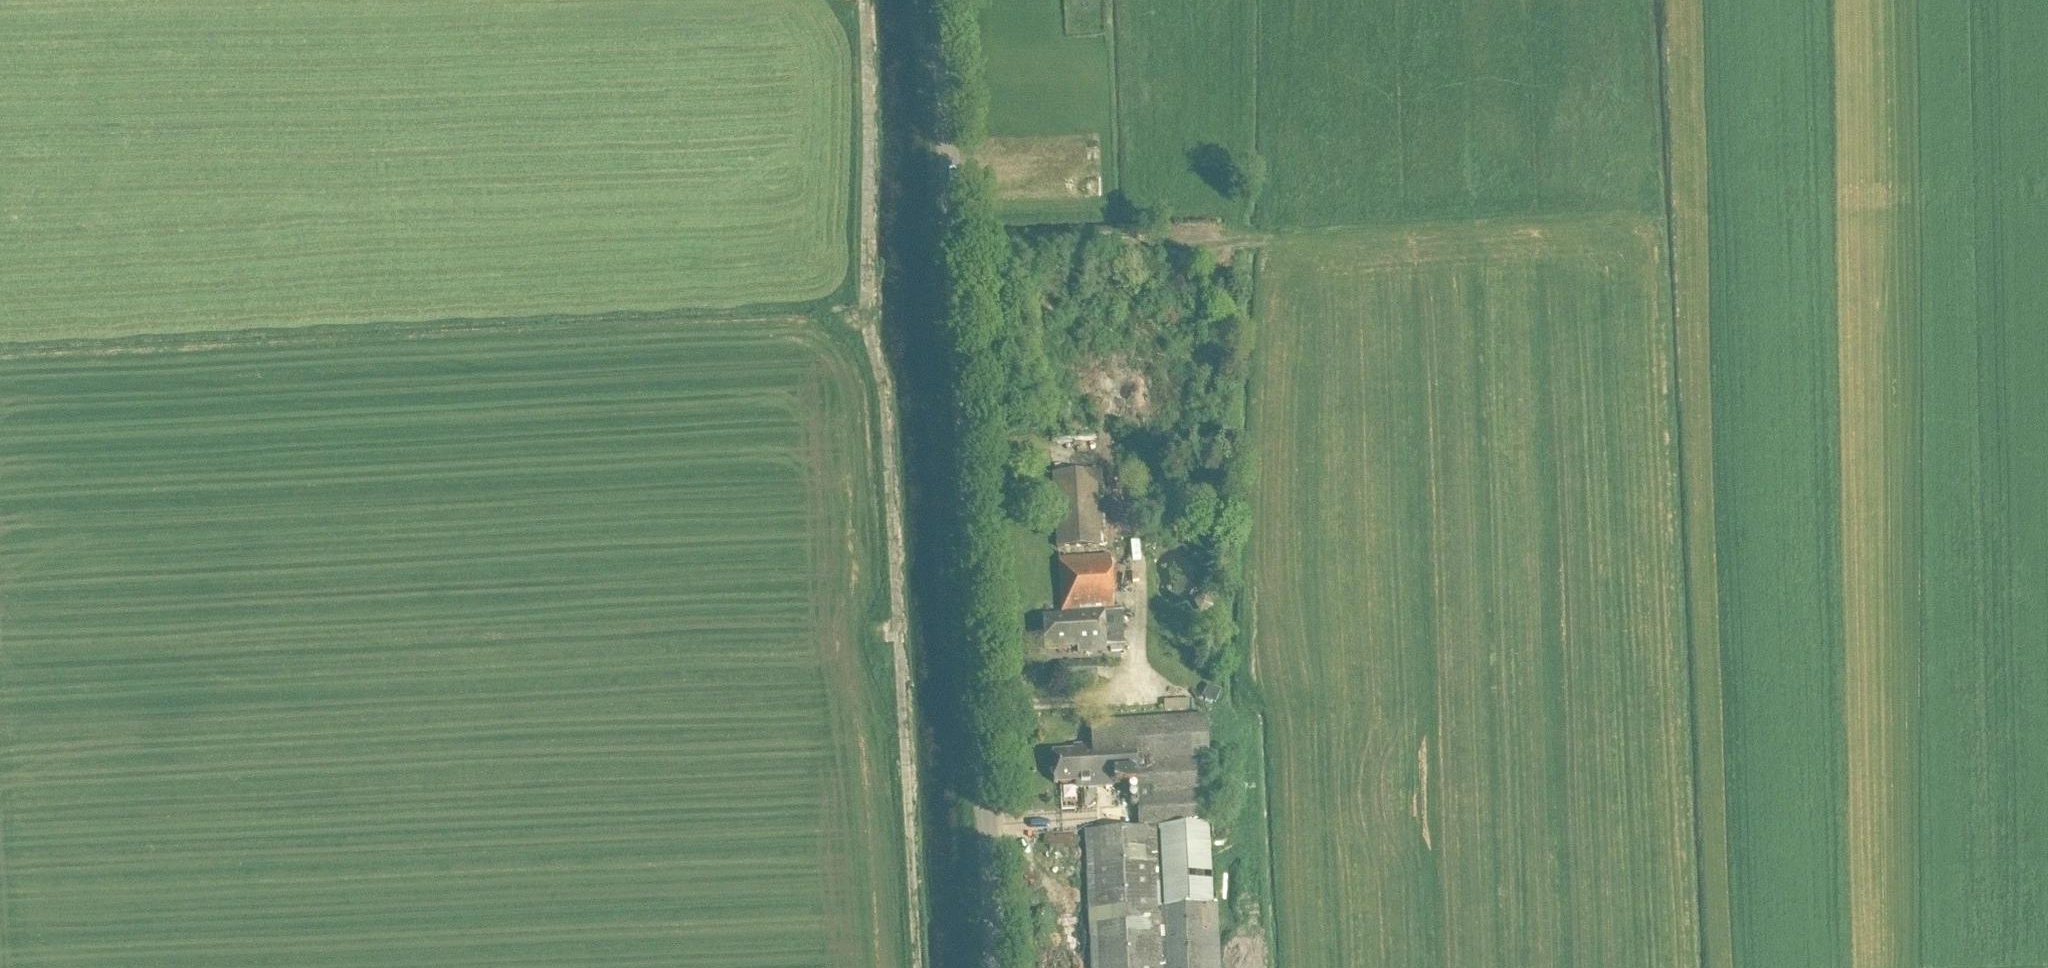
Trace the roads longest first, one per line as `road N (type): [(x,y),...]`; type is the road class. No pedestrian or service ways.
road 1 (track): [(919,967),(889,407),(867,320),(865,0)]
road 2 (tertiary): [(996,967),(939,0)]

